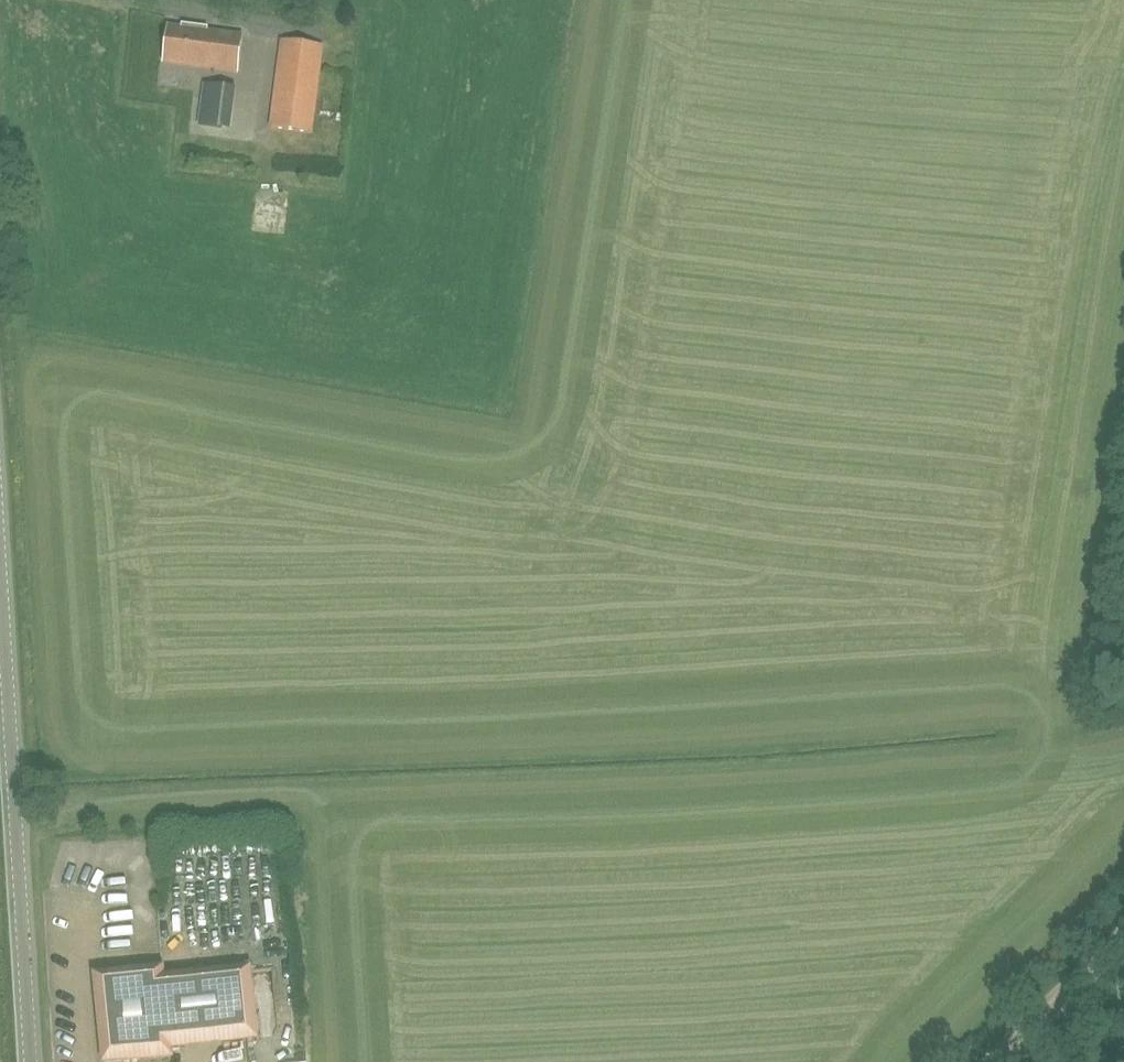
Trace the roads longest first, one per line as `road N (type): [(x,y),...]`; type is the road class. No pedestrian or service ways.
road 1 (tertiary): [(26,1061),(0,626)]
road 2 (track): [(995,1061),(1123,925)]

